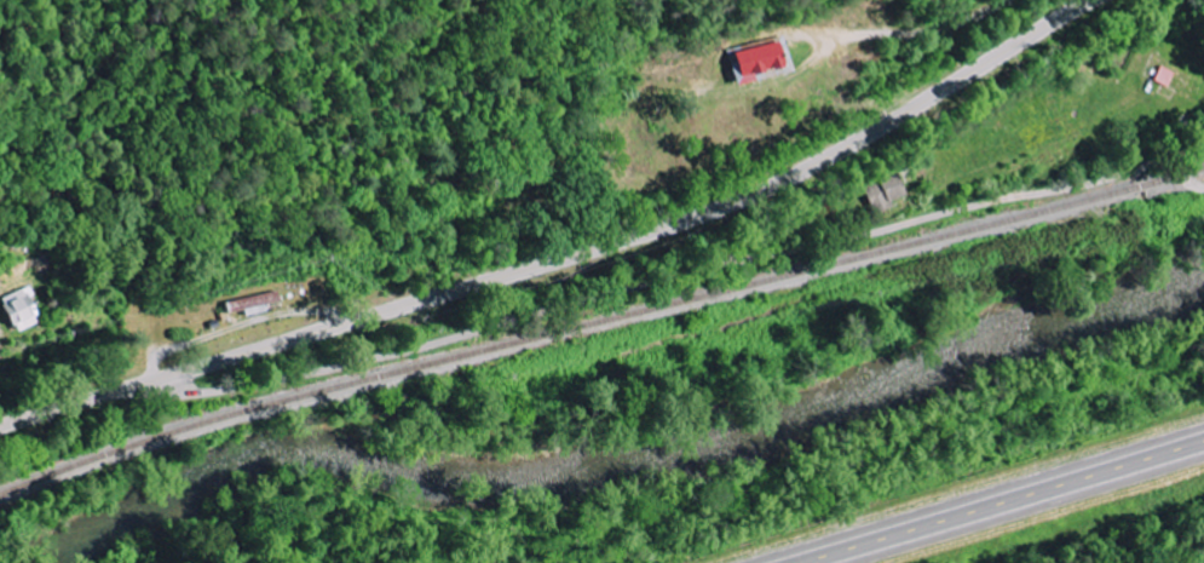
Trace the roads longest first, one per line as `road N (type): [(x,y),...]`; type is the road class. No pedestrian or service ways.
road 1 (secondary): [(0,427),(725,207),(839,153),(1091,0)]
road 2 (residential): [(159,379),(168,392),(182,393),(336,367),(742,257),(1160,159)]
road 3 (trunk): [(802,562),(1203,444)]

